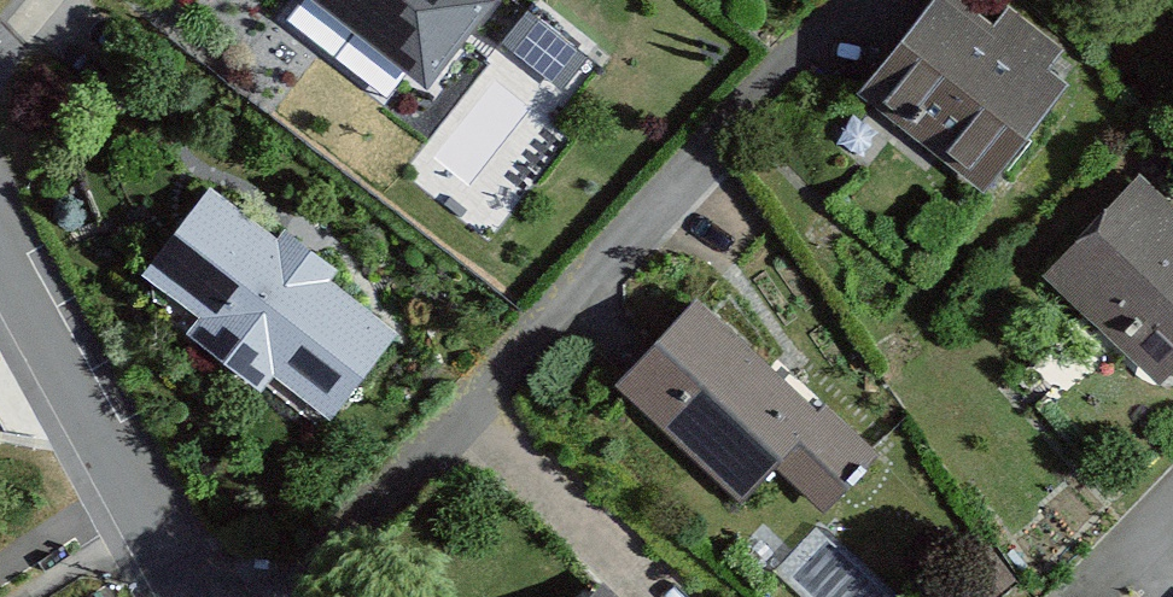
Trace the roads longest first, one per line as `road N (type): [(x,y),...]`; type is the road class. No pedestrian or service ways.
road 1 (residential): [(859,0),(275,596)]
road 2 (residential): [(201,596),(0,243)]

